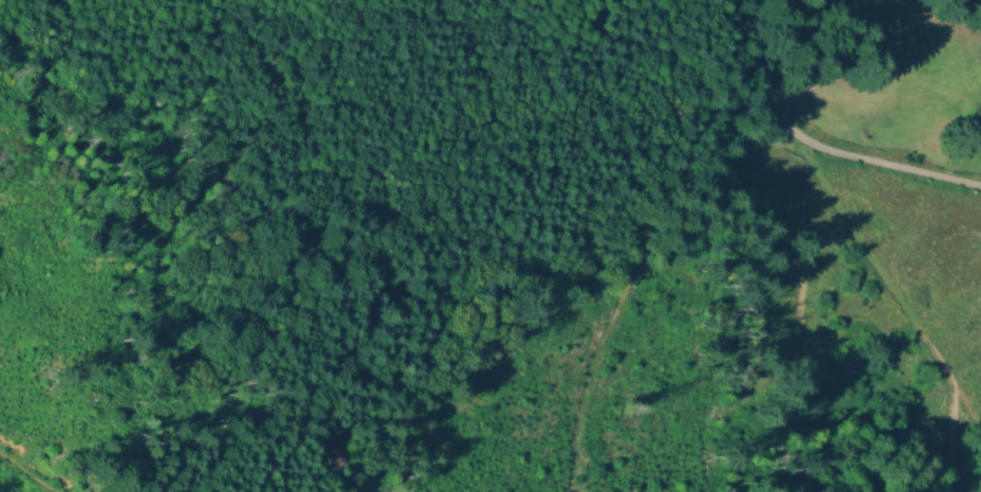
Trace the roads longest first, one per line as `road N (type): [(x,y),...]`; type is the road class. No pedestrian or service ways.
road 1 (track): [(742,0),(757,59),(786,117),(825,147),(980,182)]
road 2 (track): [(777,99),(809,93),(863,0)]

